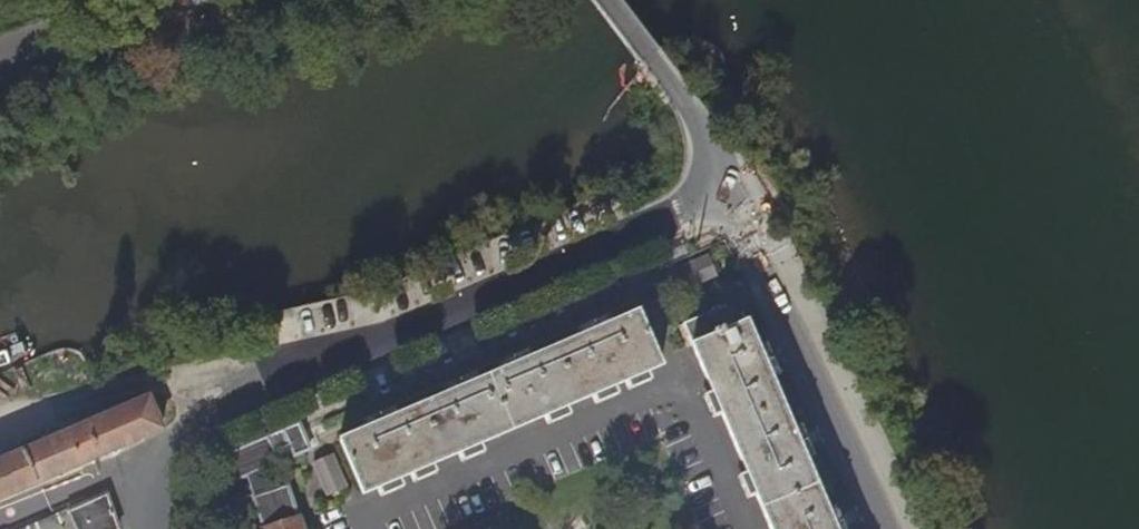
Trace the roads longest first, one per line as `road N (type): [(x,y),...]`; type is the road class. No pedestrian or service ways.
road 1 (residential): [(147,528),(147,488),(160,461),(215,408),(726,194)]
road 2 (residential): [(726,194),(885,528)]
road 3 (residential): [(600,0),(705,137),(726,194)]
road 4 (unclassified): [(168,0),(0,54)]

